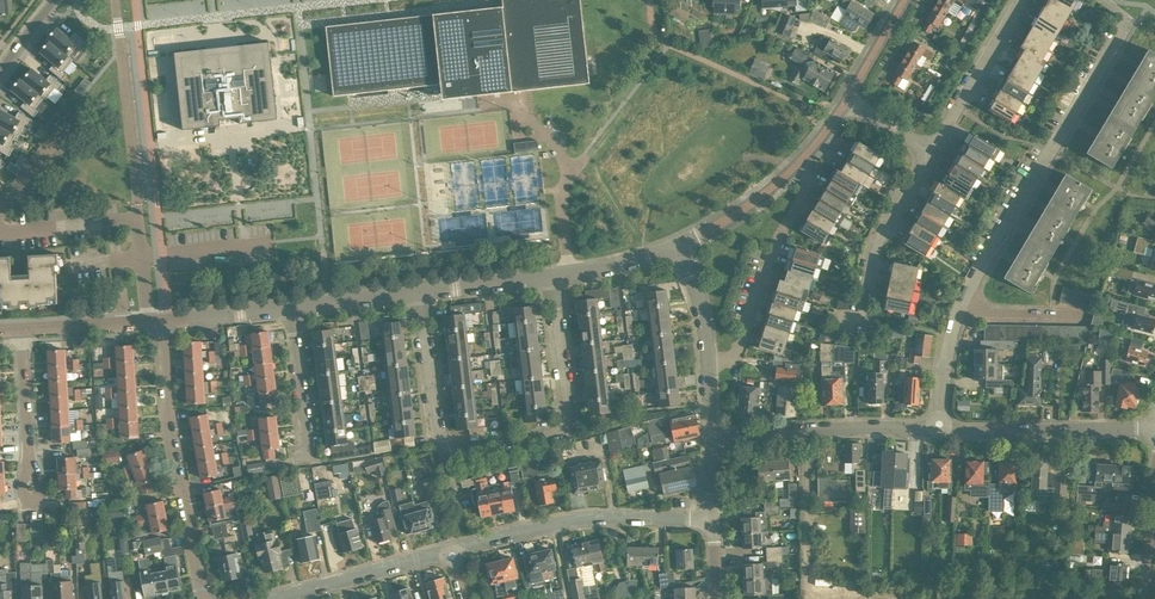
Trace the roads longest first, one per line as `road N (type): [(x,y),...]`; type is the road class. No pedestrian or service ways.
road 1 (residential): [(420,292),(436,436),(452,454),(564,431),(552,277)]
road 2 (residential): [(961,300),(1124,20)]
road 3 (residential): [(205,598),(167,416),(161,321)]
road 4 (residential): [(451,550),(601,517),(714,519)]
road 5 (residential): [(708,362),(739,350),(771,254),(805,192),(796,164)]
road 6 (residential): [(939,430),(710,438)]
road 7 (residential): [(1154,430),(939,430)]
road 8 (residential): [(858,323),(879,238),(931,153)]
road 9 (residential): [(271,598),(451,550)]
road 10 (residential): [(931,153),(1023,0)]
road 11 (residential): [(31,493),(21,329)]
road 12 (residential): [(310,457),(292,308)]
road 13 (residential): [(677,245),(738,212),(796,164)]
road 14 (residential): [(21,329),(161,321)]
road 15 (residential): [(420,292),(552,277)]
road 16 (residential): [(1091,315),(988,312),(961,300)]
road 17 (residential): [(939,430),(961,300)]
road 18 (residential): [(161,321),(292,308)]
road 19 (residential): [(552,277),(677,245)]
road 20 (residential): [(292,308),(420,292)]
road 21 (residential): [(708,362),(698,298),(677,245)]

